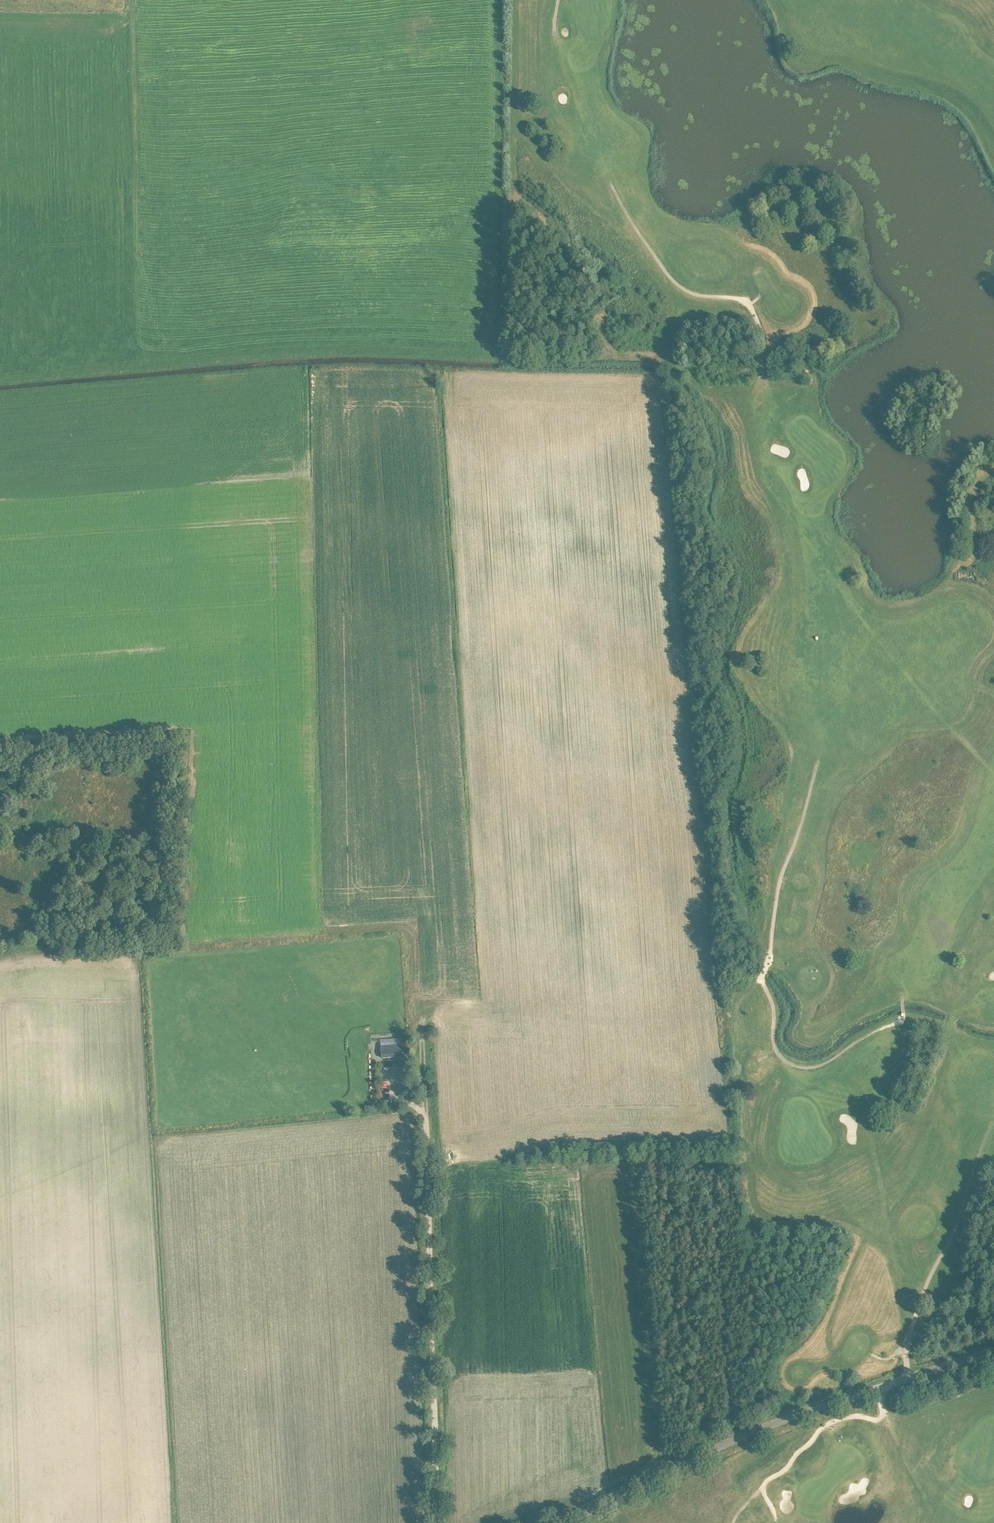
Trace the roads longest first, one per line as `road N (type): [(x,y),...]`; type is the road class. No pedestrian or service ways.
road 1 (track): [(438,1522),(424,1030)]
road 2 (unclassified): [(566,1522),(749,1435),(993,1350)]

